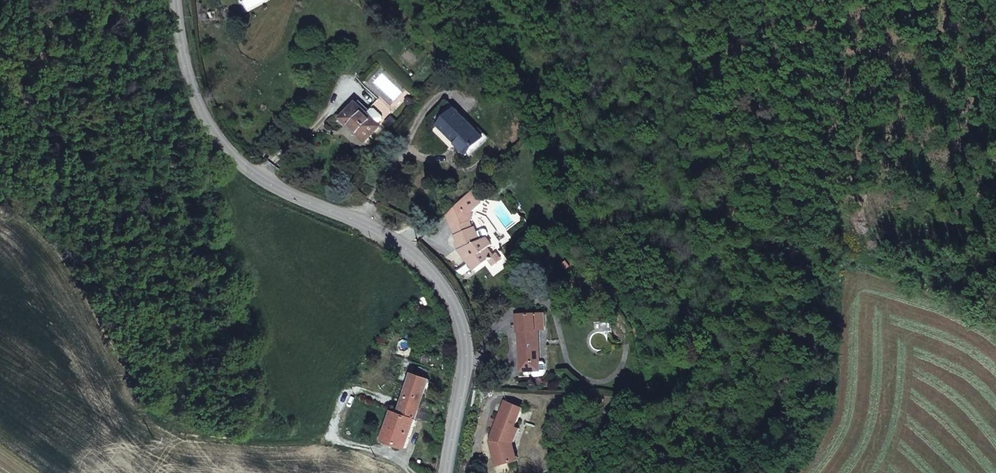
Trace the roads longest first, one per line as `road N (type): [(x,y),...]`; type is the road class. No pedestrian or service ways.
road 1 (secondary): [(177,0),(190,83),(231,158),(303,200),(376,229),(433,277),(456,310),(465,358),(446,472)]

